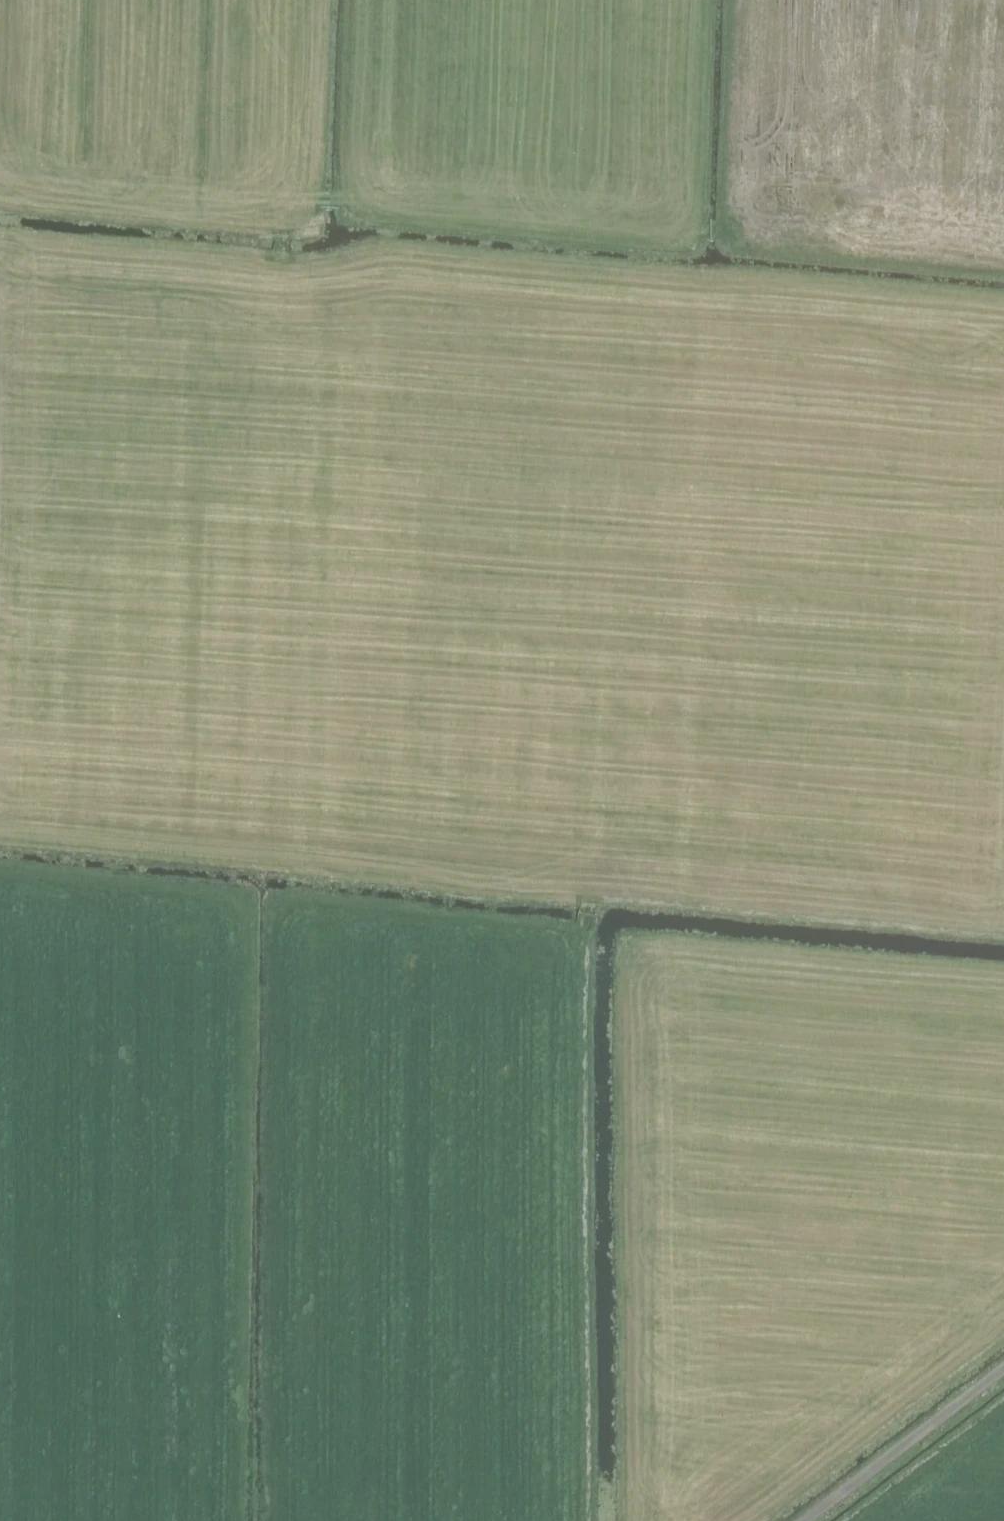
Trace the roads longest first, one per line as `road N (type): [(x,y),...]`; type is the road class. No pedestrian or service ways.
road 1 (unclassified): [(813,1520),(1003,1376)]

